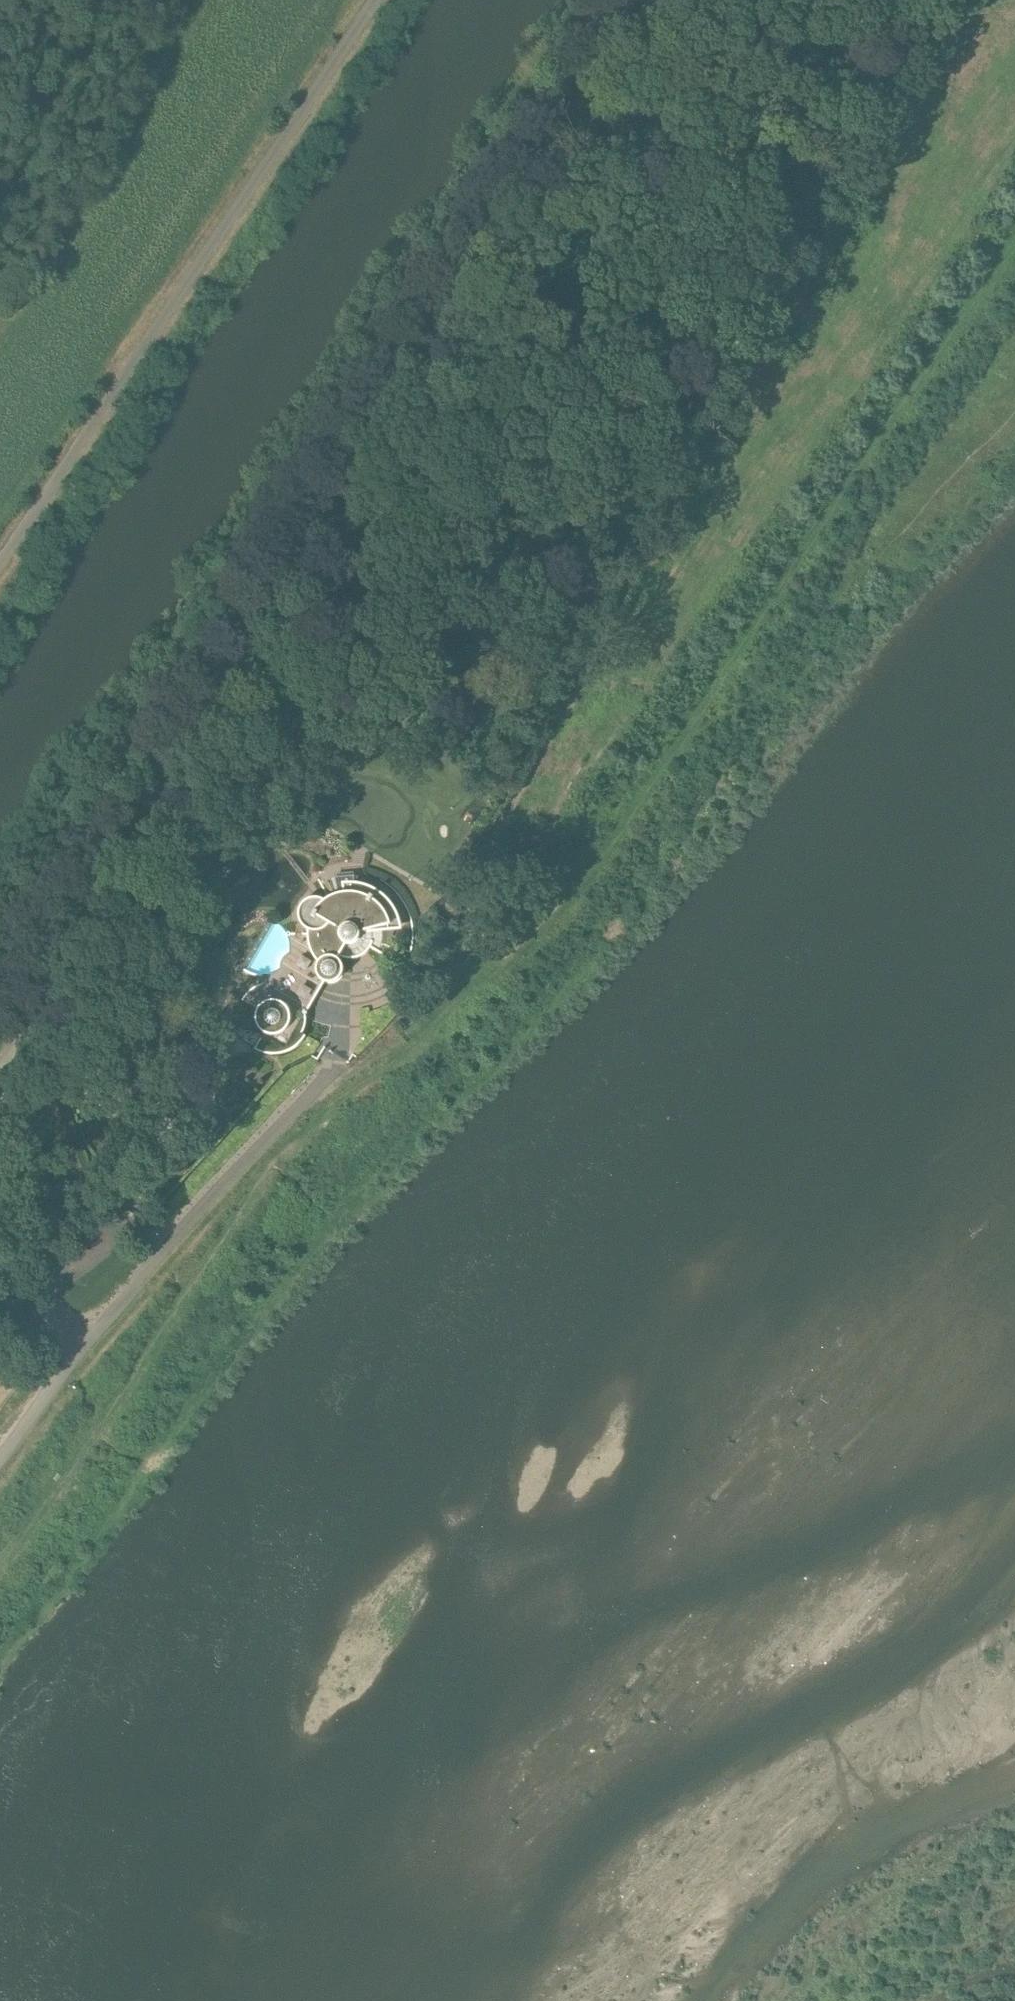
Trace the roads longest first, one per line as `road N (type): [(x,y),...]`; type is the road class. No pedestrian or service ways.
road 1 (unclassified): [(64,1369),(326,1078)]
road 2 (unclassified): [(64,1369),(2,1080)]

